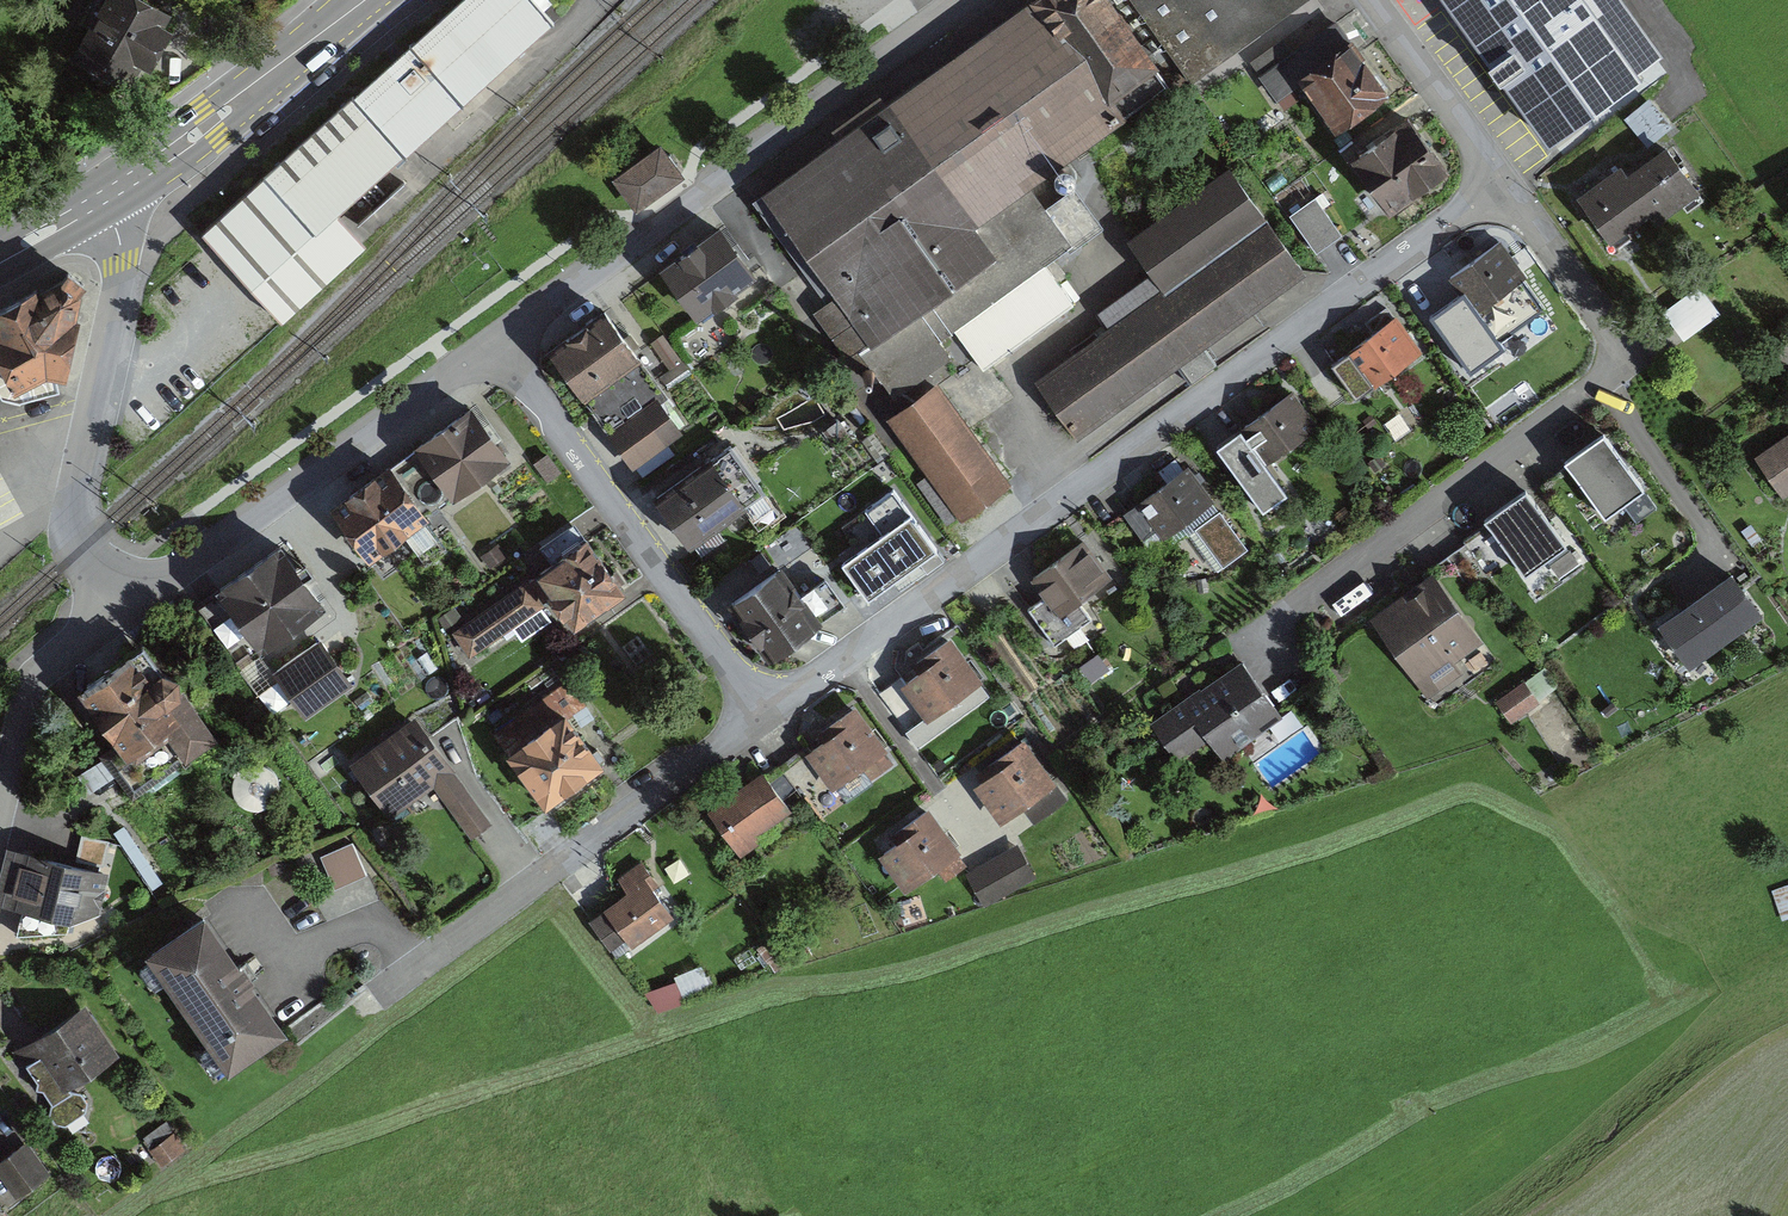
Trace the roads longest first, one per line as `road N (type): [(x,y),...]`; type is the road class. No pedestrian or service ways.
road 1 (residential): [(1501,182),(763,718)]
road 2 (residential): [(1501,182),(1611,332),(1618,347),(1610,372),(1275,624)]
road 3 (residential): [(497,340),(965,0)]
road 4 (residential): [(763,718),(383,994)]
road 5 (residential): [(497,340),(763,718)]
road 6 (residential): [(118,592),(180,570),(497,340)]
road 7 (residential): [(118,592),(74,509),(121,263),(100,199)]
road 8 (secondary): [(361,0),(210,124),(100,199)]
road 9 (residential): [(118,592),(84,633),(35,672),(0,807)]
road 10 (residential): [(1369,0),(1501,182)]

